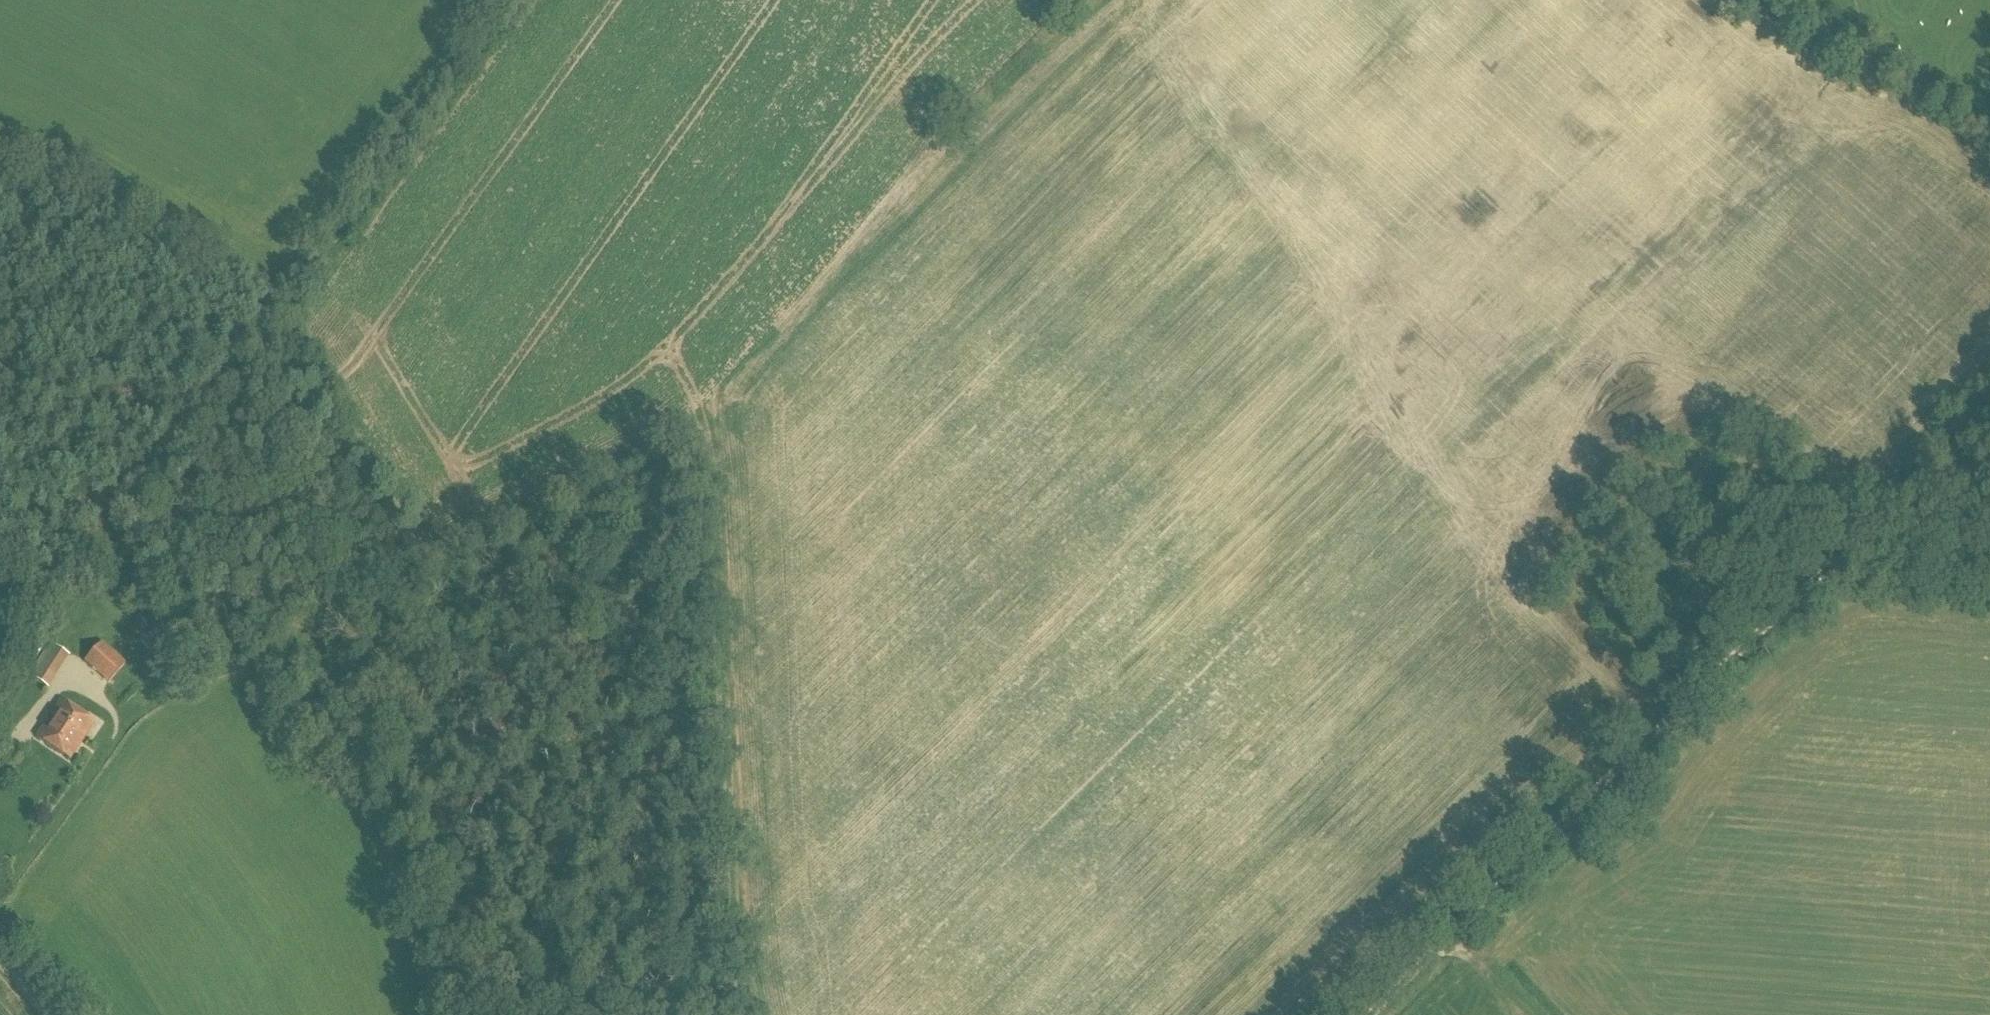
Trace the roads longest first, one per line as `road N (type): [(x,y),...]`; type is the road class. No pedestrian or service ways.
road 1 (track): [(1989,395),(1356,1014)]

